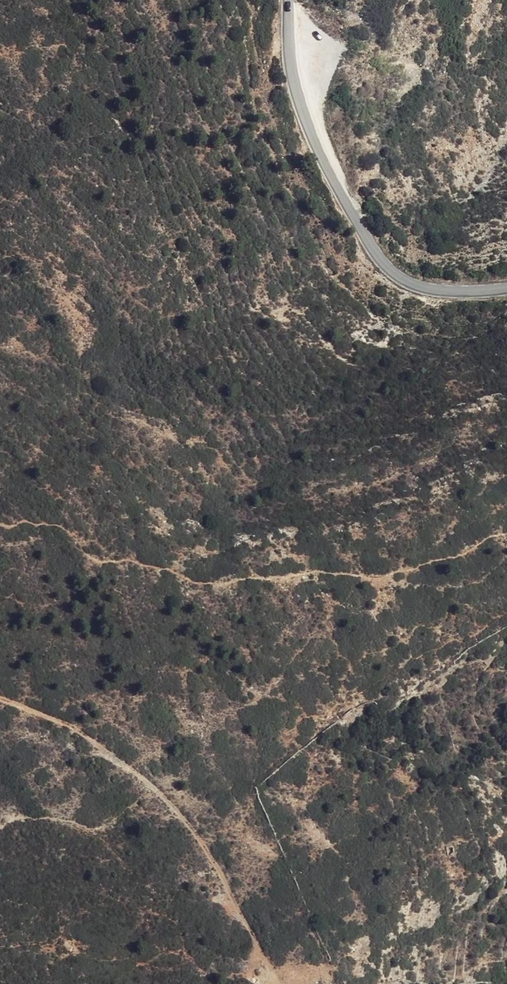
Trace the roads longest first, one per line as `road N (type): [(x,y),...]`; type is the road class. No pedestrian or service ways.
road 1 (tertiary): [(288,0),(290,63),(311,138),(381,260),(407,283),(430,290),(506,288)]

